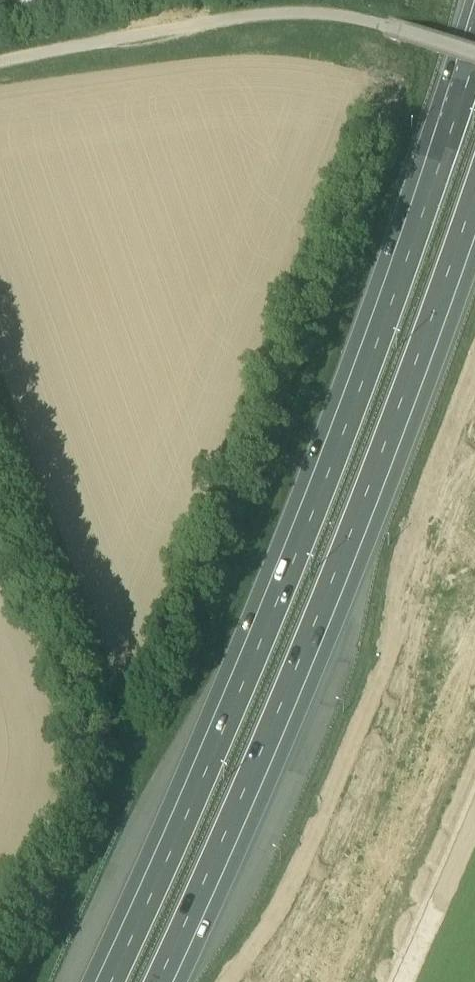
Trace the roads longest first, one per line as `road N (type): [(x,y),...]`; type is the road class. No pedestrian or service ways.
road 1 (motorway): [(474,43),(322,476),(103,981)]
road 2 (motorway): [(164,981),(359,534),(474,209)]
road 3 (track): [(474,368),(414,531),(394,646),(274,915),(229,981)]
road 4 (unknown): [(474,54),(316,7),(252,8),(0,61)]

